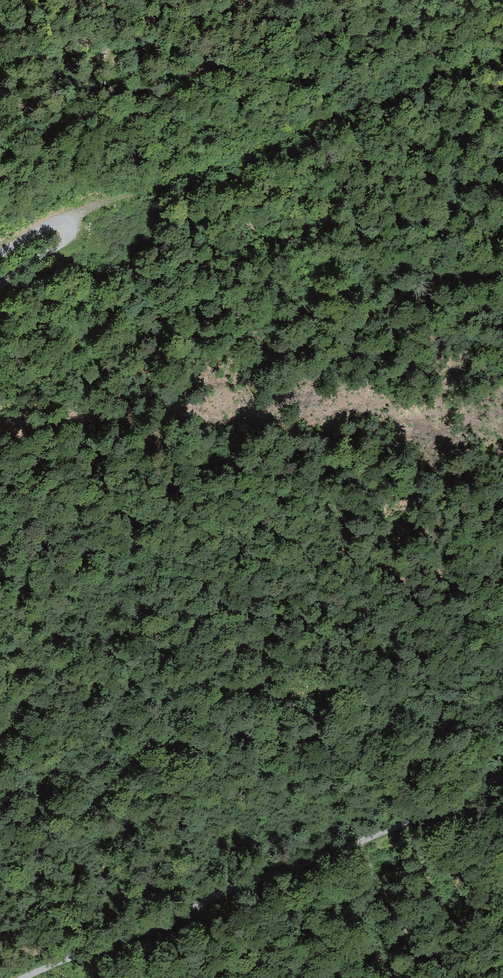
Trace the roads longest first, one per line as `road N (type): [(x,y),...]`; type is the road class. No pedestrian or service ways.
road 1 (track): [(502,774),(24,977)]
road 2 (track): [(502,41),(254,130),(92,206)]
road 3 (track): [(0,295),(59,251),(91,218),(92,206),(58,202),(0,229)]
road 4 (track): [(384,977),(466,923),(502,885)]

